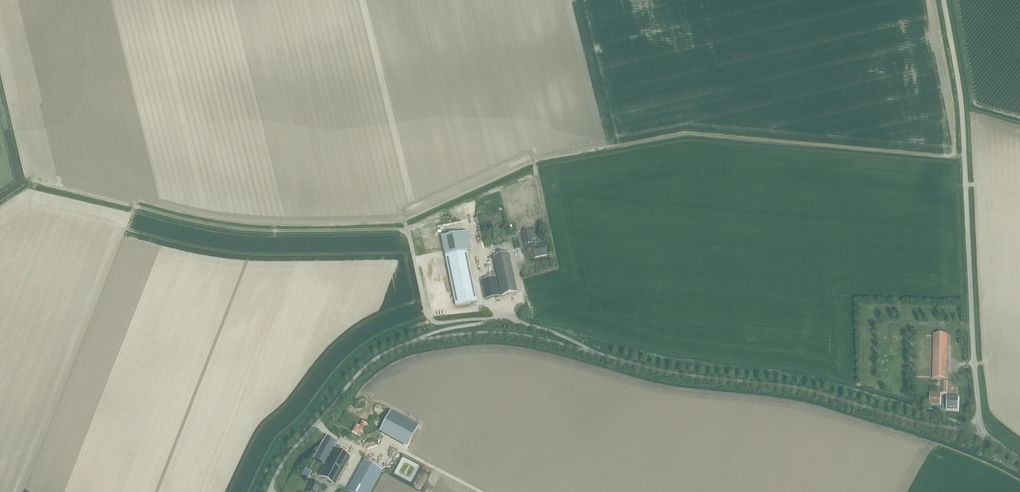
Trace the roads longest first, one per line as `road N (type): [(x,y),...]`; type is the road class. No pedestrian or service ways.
road 1 (unclassified): [(269,491),(286,459),(366,367),(401,346),(476,333),(527,336),(656,369),(814,392),(961,427)]
road 2 (tertiary): [(979,413),(961,103),(943,0)]
road 3 (track): [(496,319),(432,320),(406,225)]

